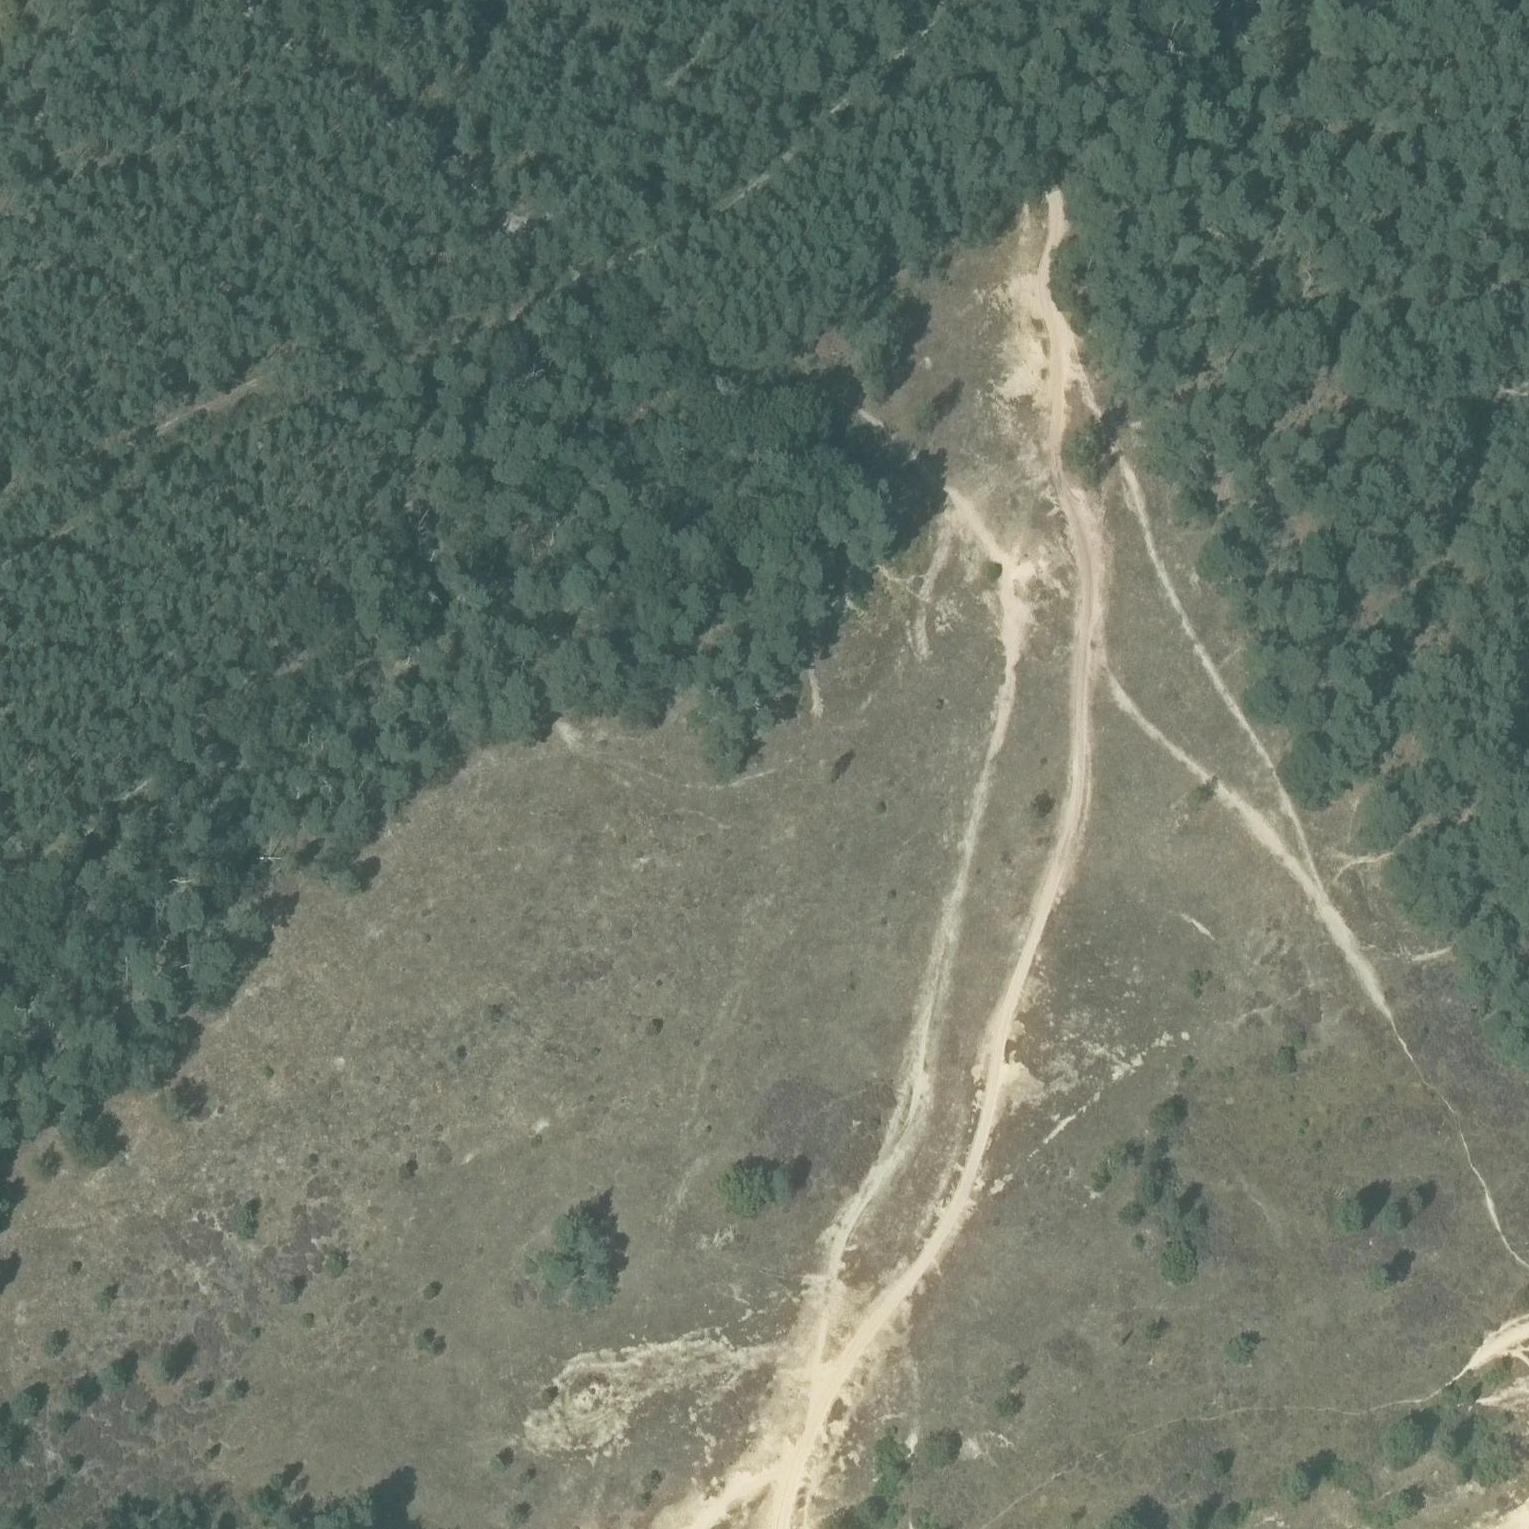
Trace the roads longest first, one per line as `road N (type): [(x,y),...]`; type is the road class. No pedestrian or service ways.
road 1 (track): [(942,0),(944,74),(959,114),(1023,171),(1050,219),(1034,405),(1091,569),(1081,661),(1082,848),(997,1028),(953,1223),(822,1414),(784,1513),(790,1528)]
road 2 (track): [(992,0),(730,207),(0,573)]
road 3 (track): [(526,235),(0,509)]
road 4 (track): [(743,0),(526,235)]

